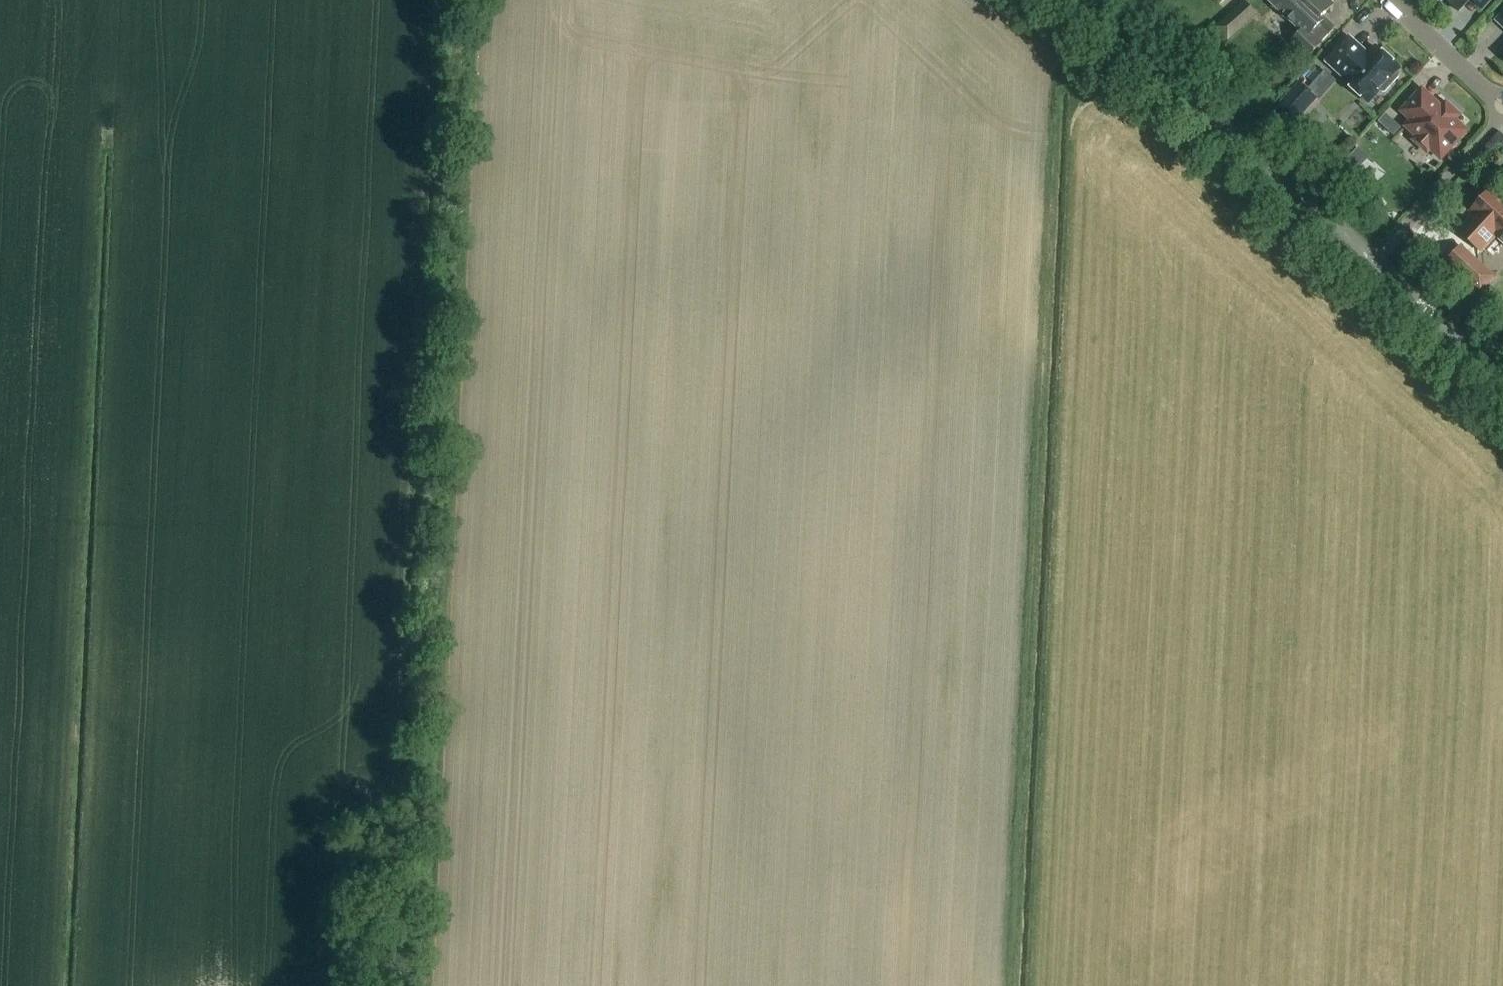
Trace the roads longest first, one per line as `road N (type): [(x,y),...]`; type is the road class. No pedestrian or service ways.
road 1 (unclassified): [(1502,370),(1087,0)]
road 2 (residential): [(1389,0),(1502,106)]
road 3 (residential): [(1502,112),(1403,229)]

